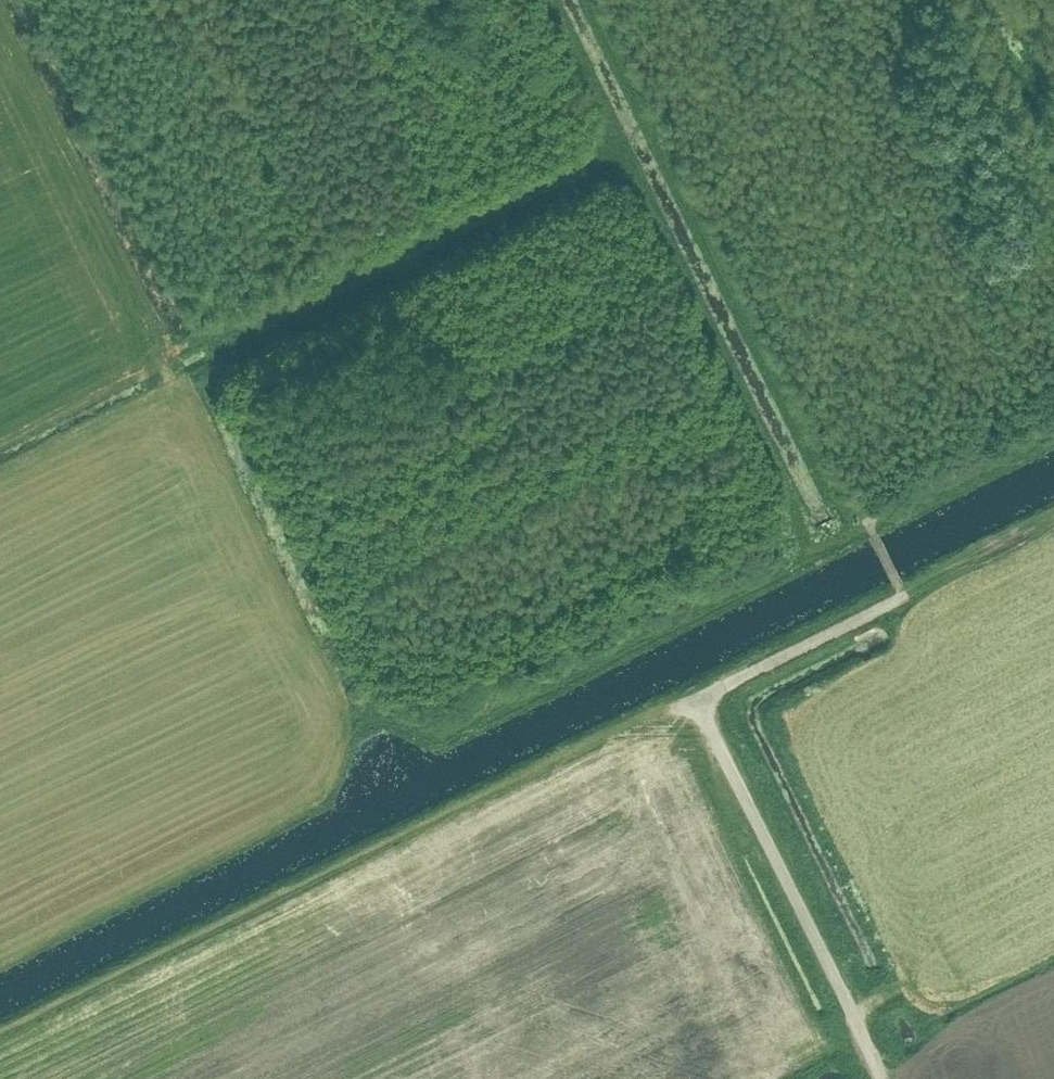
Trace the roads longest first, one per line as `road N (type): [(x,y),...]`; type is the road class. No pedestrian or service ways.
road 1 (track): [(0,1031),(652,714),(696,701)]
road 2 (unclassified): [(879,1078),(696,701),(903,593)]
road 3 (track): [(1053,518),(903,593)]

